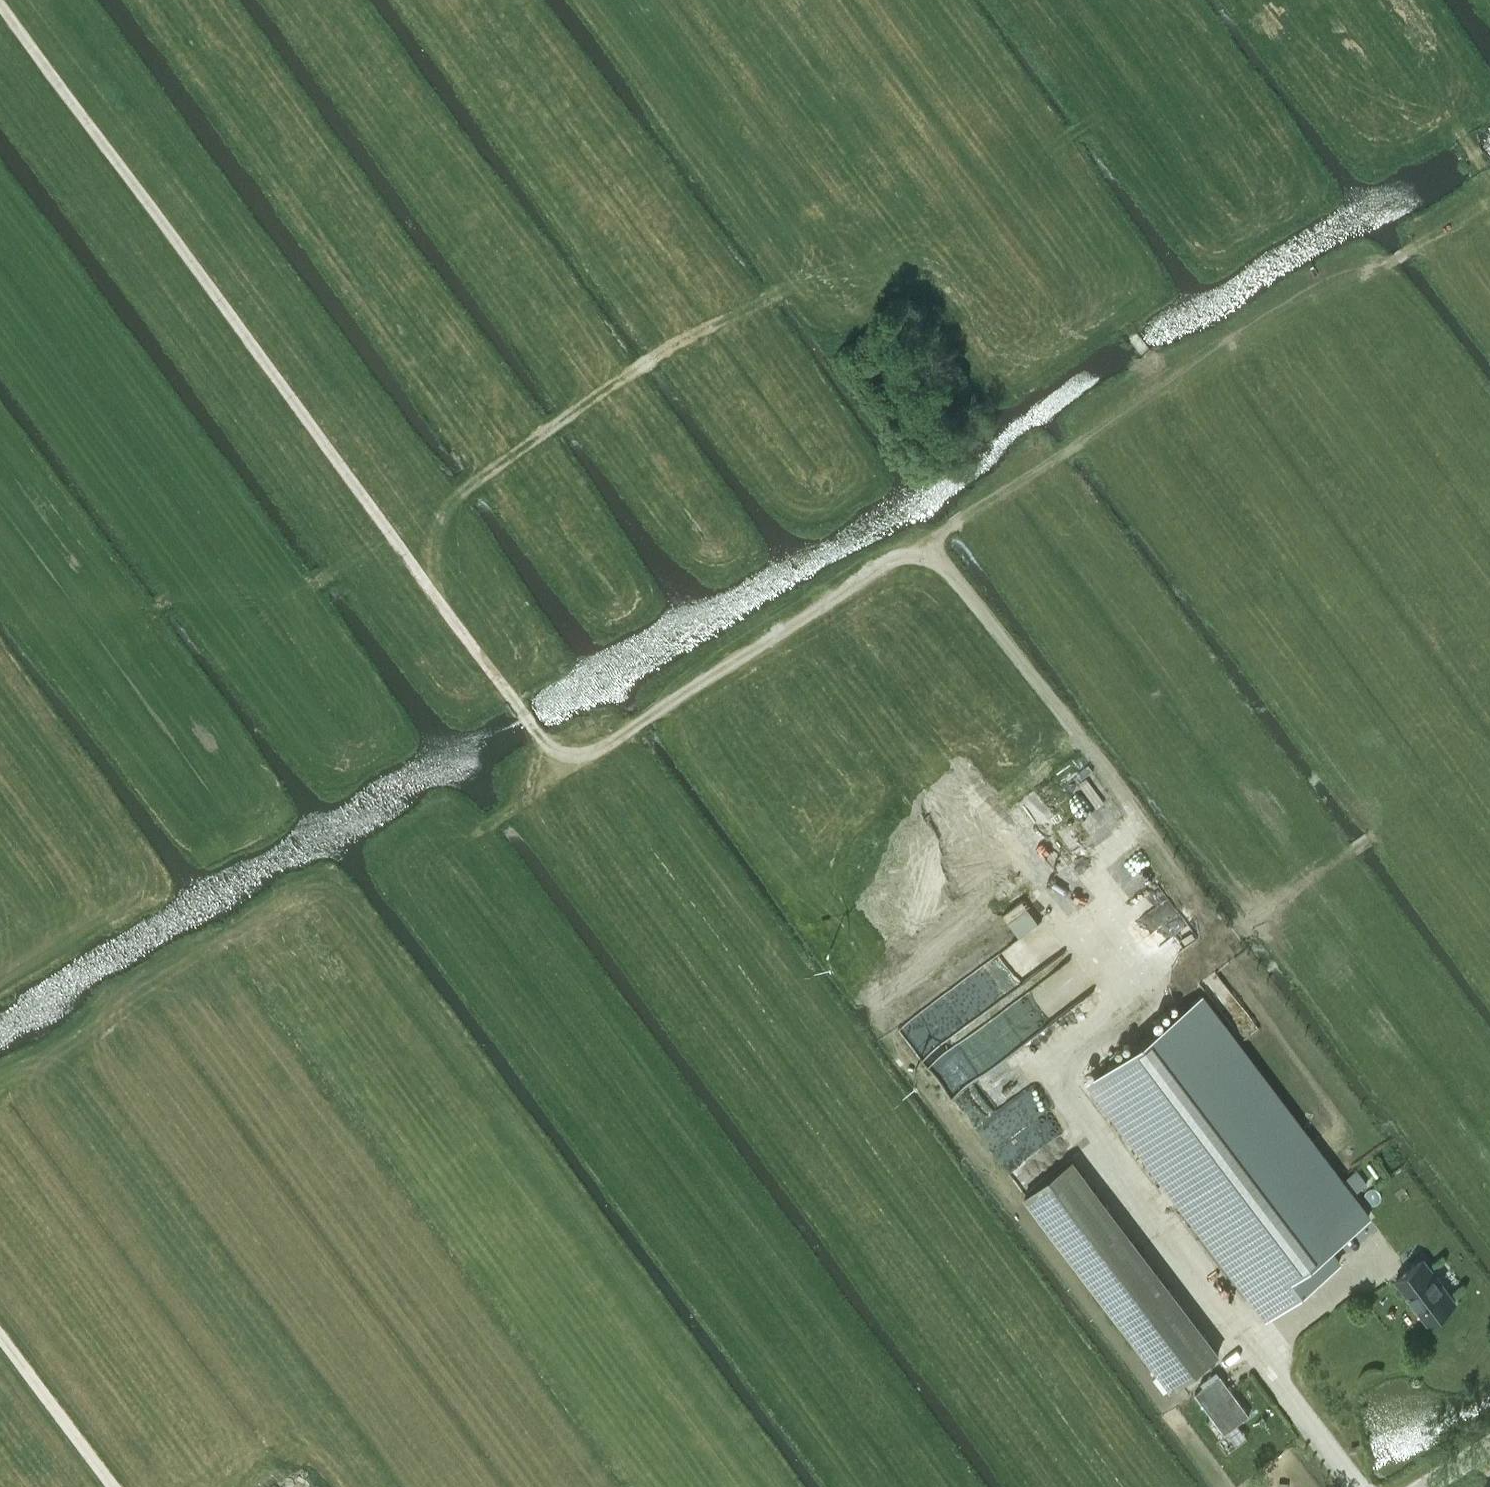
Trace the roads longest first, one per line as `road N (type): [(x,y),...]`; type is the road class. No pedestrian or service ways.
road 1 (track): [(1091,904),(1072,877),(1142,829),(939,560),(900,556),(876,565),(594,749),(555,750),(0,9)]
road 2 (track): [(0,1335),(114,1486)]

